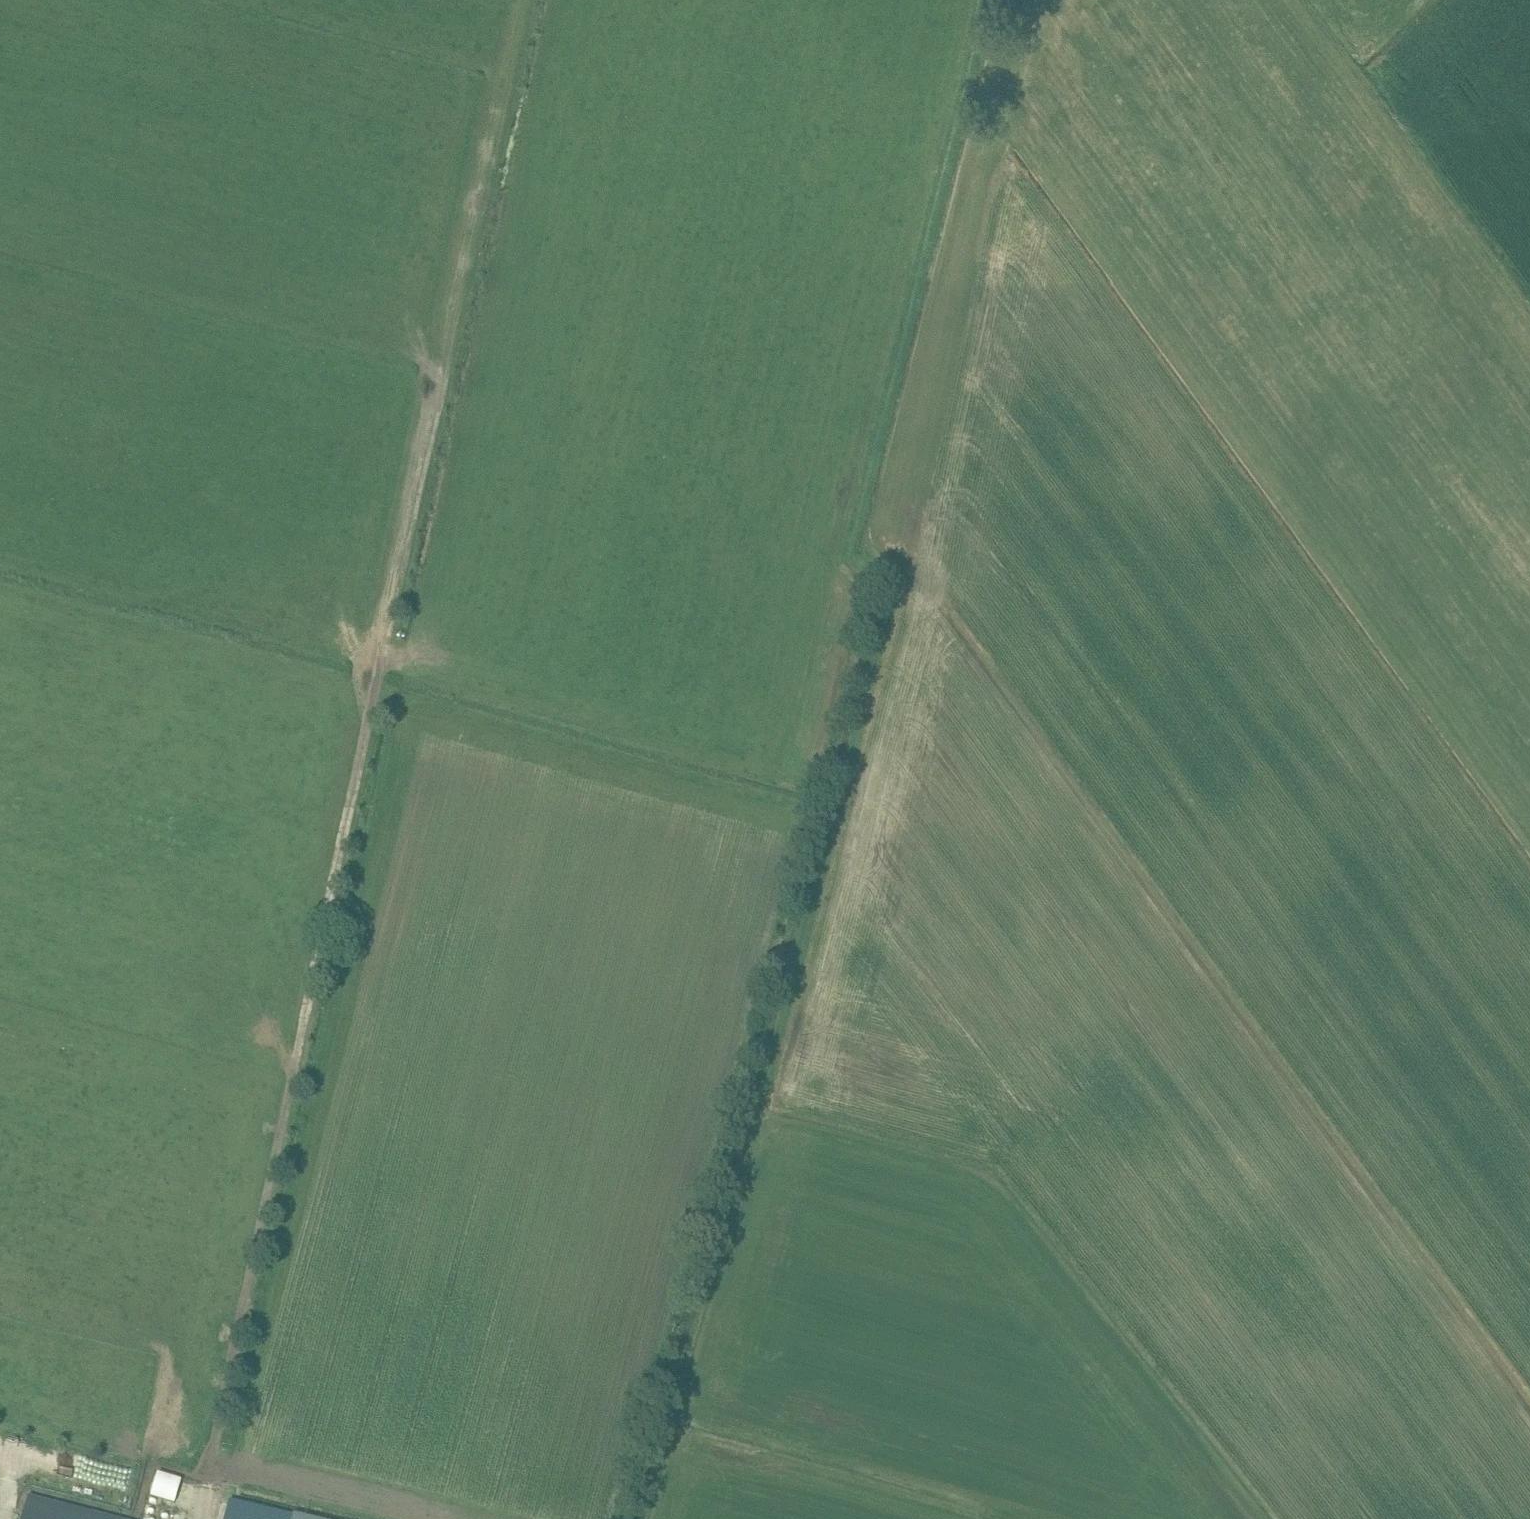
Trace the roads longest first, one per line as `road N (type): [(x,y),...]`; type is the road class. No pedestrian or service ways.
road 1 (track): [(378,674),(201,1518)]

